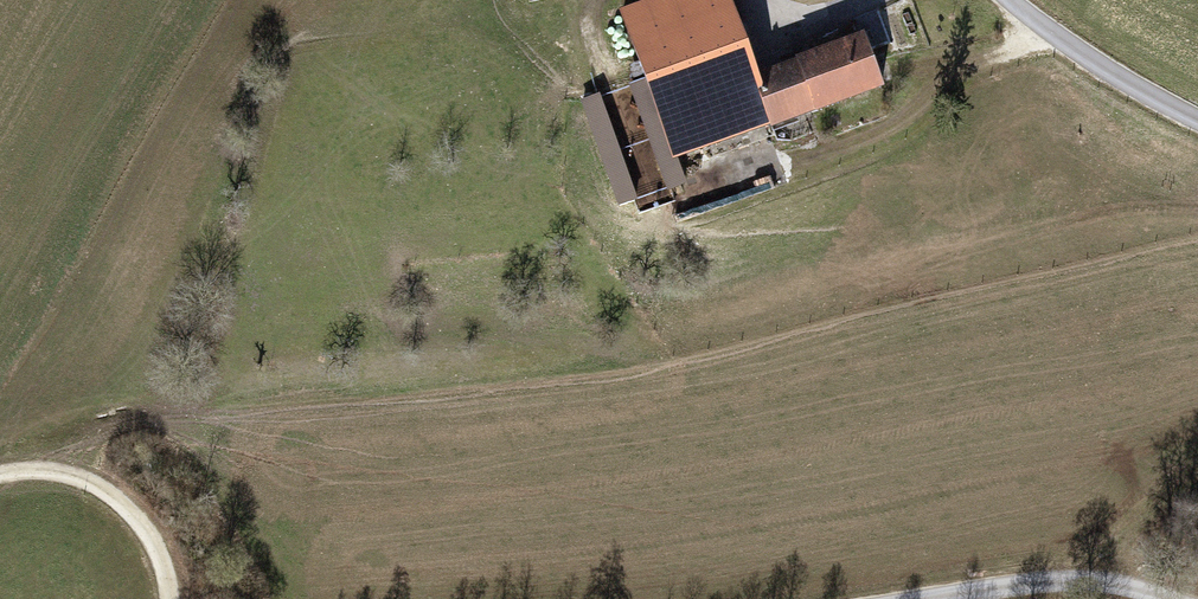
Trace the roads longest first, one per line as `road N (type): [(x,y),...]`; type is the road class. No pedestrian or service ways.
road 1 (track): [(1197,227),(1084,218),(515,391),(131,417),(36,443),(0,466)]
road 2 (track): [(0,473),(80,477),(107,492),(159,548),(171,598)]
road 3 (unclassified): [(1018,0),(1057,44),(1197,122)]
road 4 (unclassified): [(1165,598),(1118,584),(1060,581),(956,598)]

